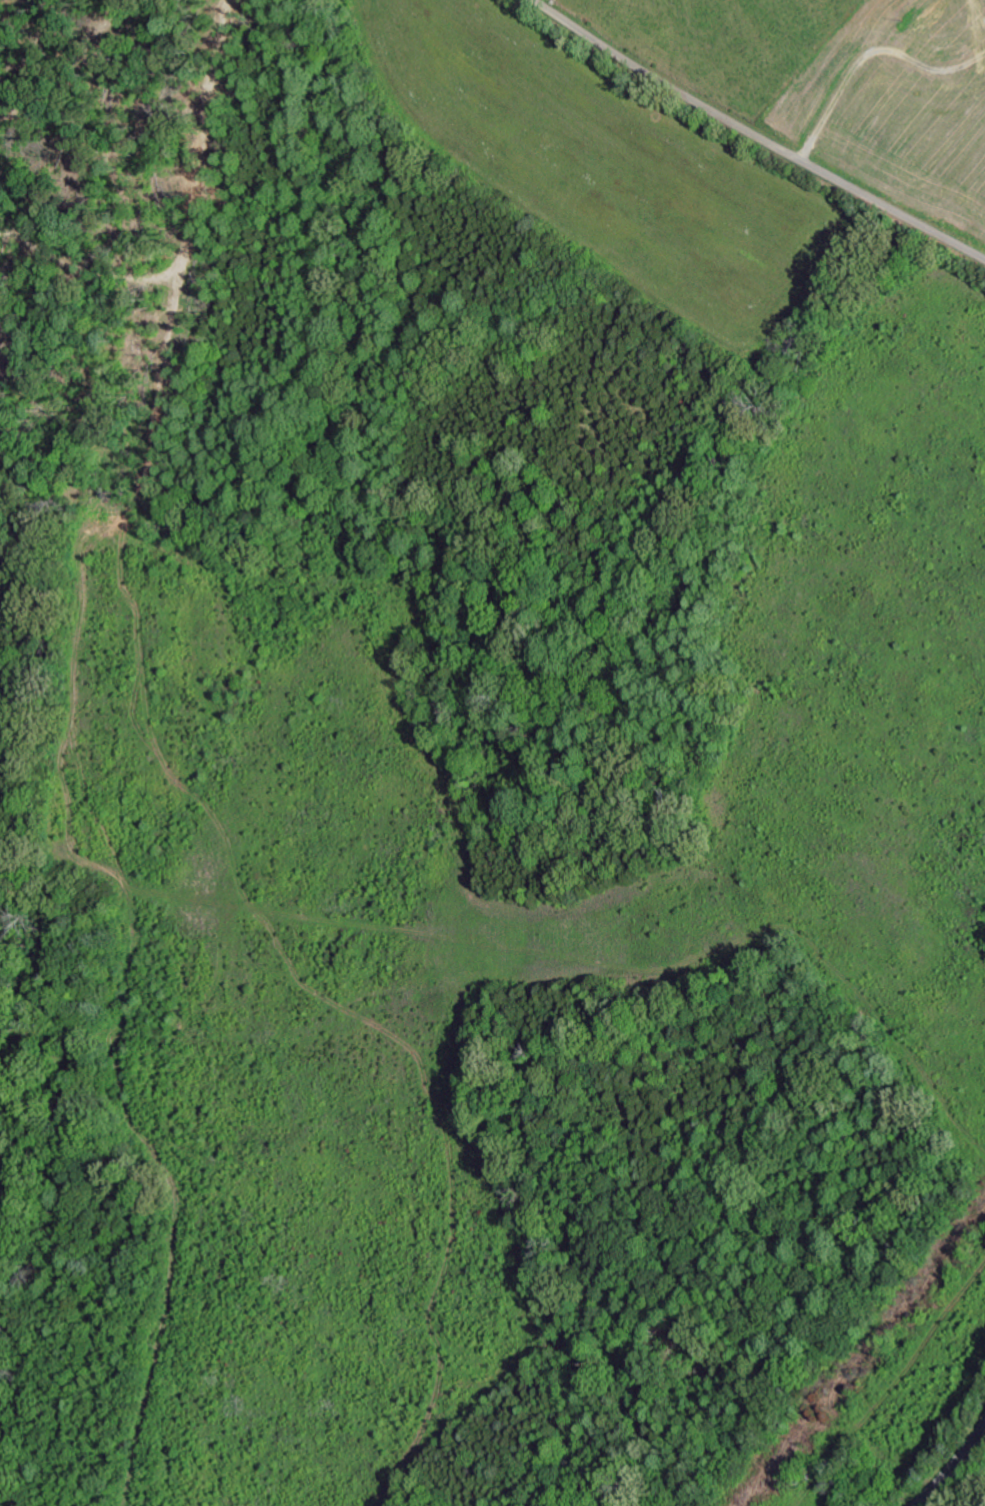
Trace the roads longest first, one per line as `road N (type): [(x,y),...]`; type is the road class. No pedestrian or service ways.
road 1 (residential): [(984,259),(717,114),(538,0)]

